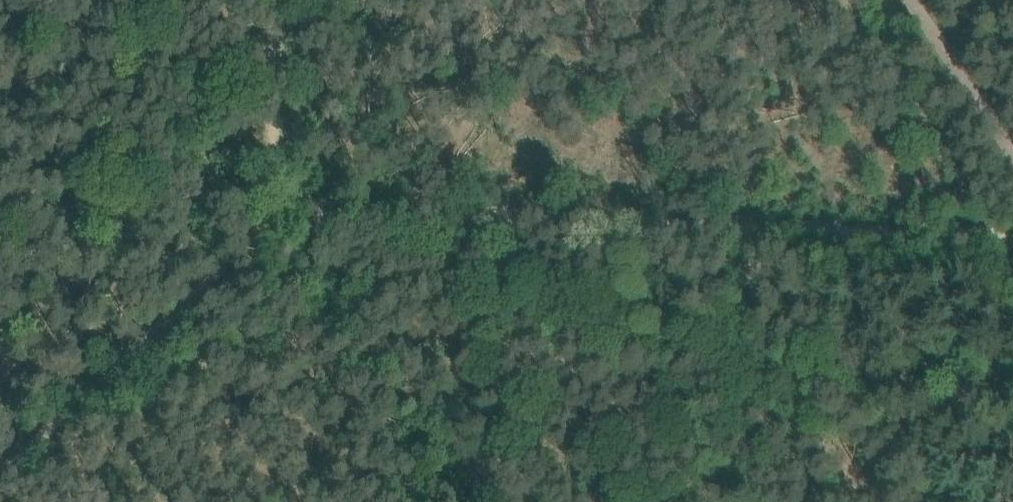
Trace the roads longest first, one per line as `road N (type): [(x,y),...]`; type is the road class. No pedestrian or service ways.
road 1 (track): [(273,194),(1012,245)]
road 2 (track): [(0,474),(255,230),(273,194)]
road 3 (track): [(670,216),(677,258),(698,295),(822,405),(832,446),(827,501)]

